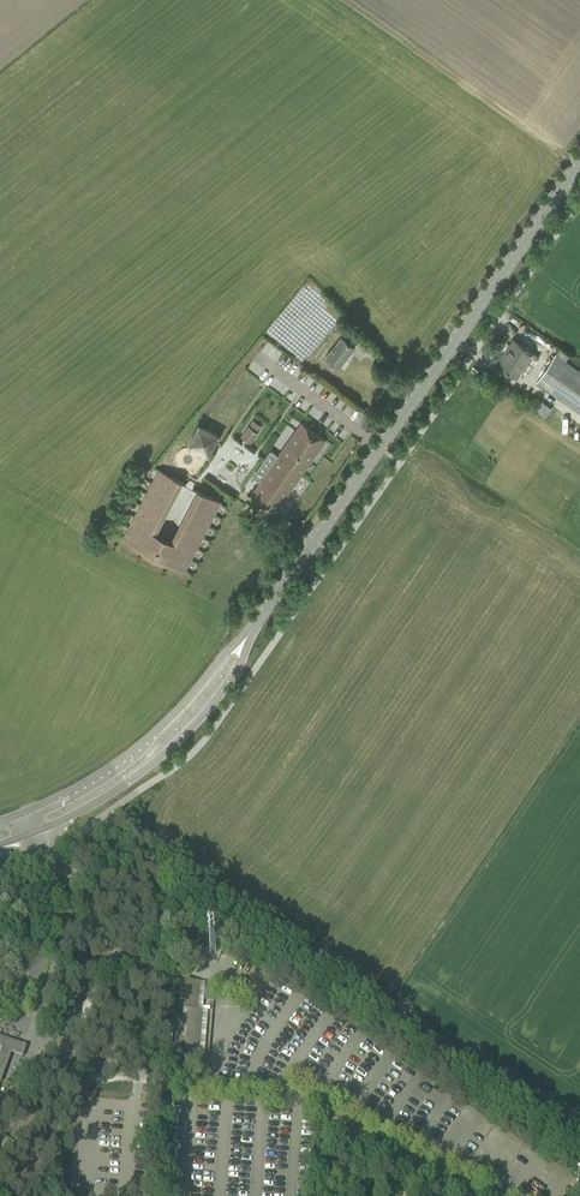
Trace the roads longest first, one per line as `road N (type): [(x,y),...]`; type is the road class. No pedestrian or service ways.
road 1 (tertiary): [(246,640),(579,156)]
road 2 (tertiary): [(0,844),(74,815),(164,754),(237,671),(246,640)]
road 3 (tertiary): [(246,640),(100,775),(0,820)]

